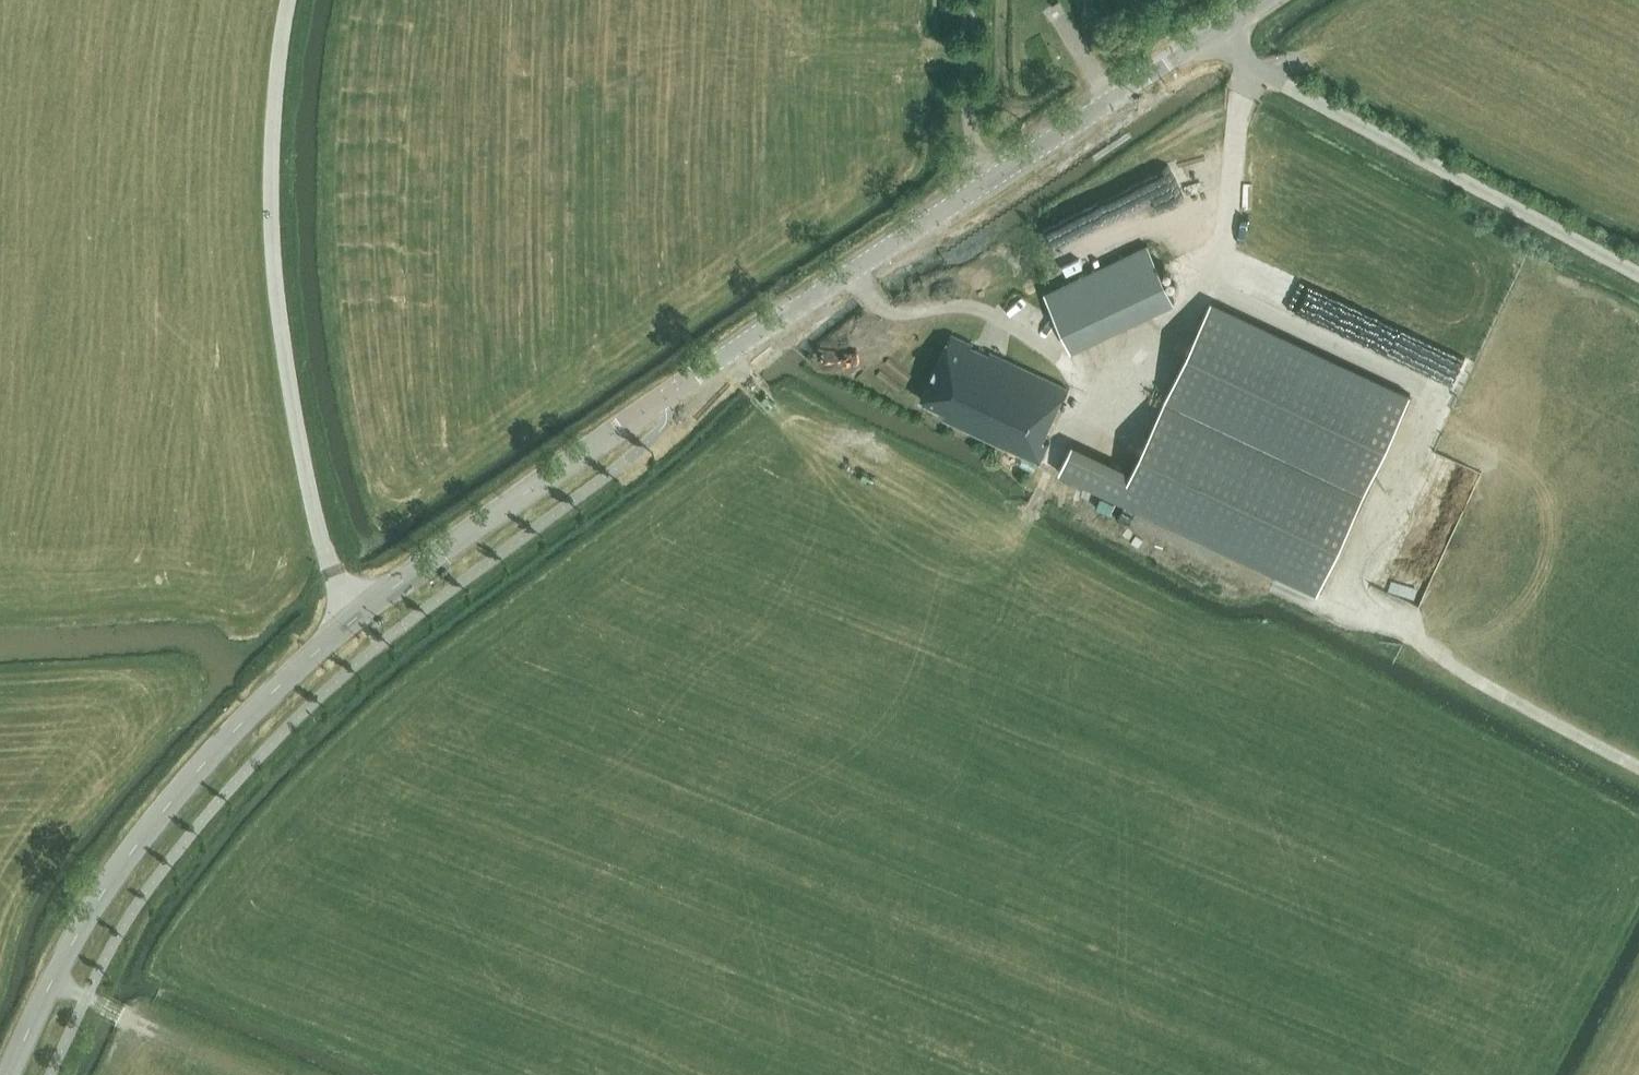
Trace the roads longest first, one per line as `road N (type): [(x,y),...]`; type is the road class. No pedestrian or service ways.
road 1 (secondary): [(8,1074),(90,912),(130,852),(306,660),(511,501),(1263,0)]
road 2 (track): [(1638,766),(1339,596),(1435,390),(1198,286),(1140,410)]

